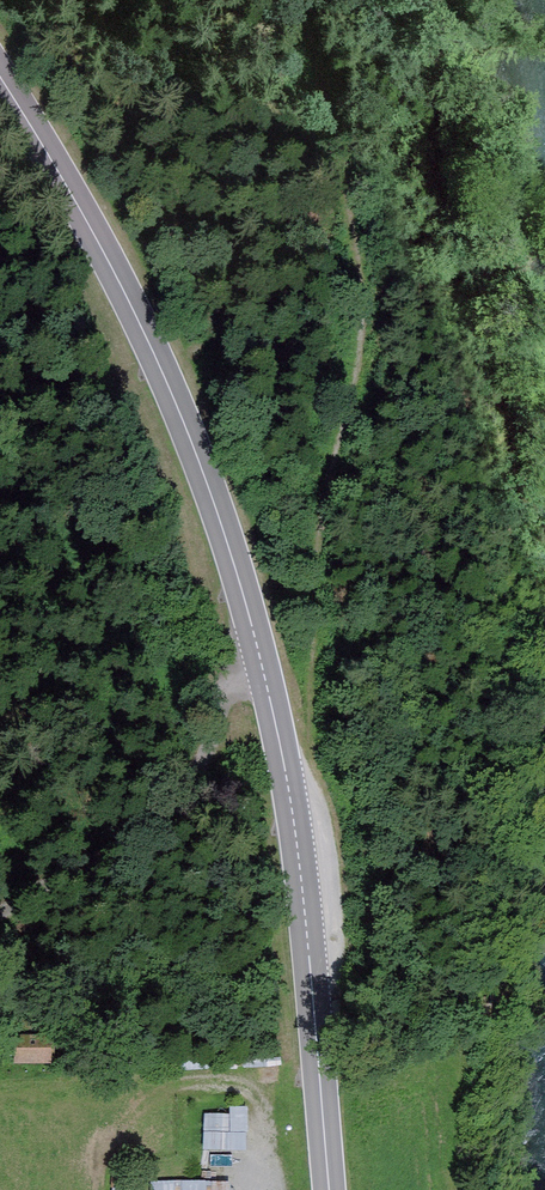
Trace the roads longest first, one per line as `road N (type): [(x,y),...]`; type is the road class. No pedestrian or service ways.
road 1 (track): [(307,947),(326,603),(364,300),(355,192),(293,0)]
road 2 (tertiary): [(258,647),(173,394),(83,215),(0,76)]
road 3 (tertiary): [(331,1189),(296,841),(258,647)]
road 4 (unclassified): [(258,647),(97,844),(0,916)]

